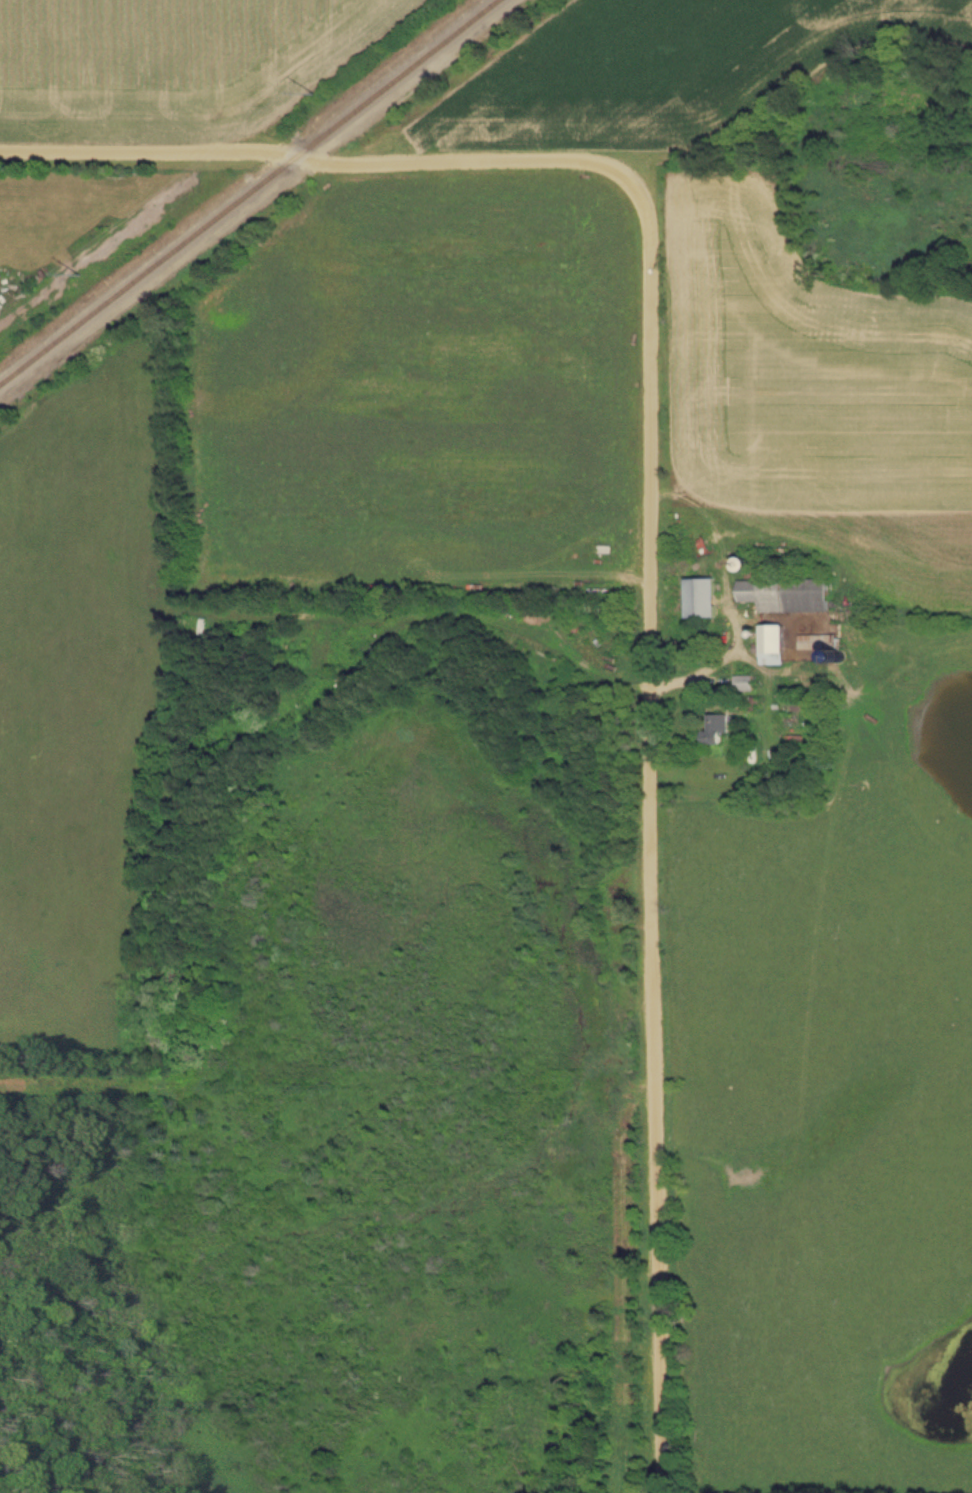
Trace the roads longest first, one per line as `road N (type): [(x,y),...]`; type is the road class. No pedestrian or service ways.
road 1 (residential): [(662,1492),(648,230),(638,183),(627,170),(591,157),(351,160),(237,146),(0,145)]

